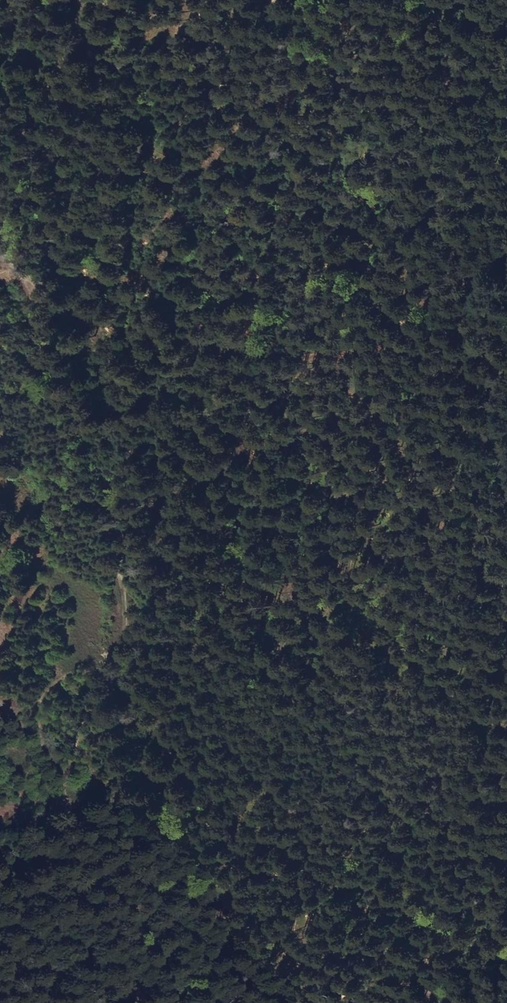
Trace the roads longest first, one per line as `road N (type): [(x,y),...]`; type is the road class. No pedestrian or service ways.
road 1 (track): [(22,245),(154,320),(272,460),(353,660),(430,995),(463,1002)]
road 2 (track): [(0,208),(74,370),(149,623),(62,791),(86,829)]
road 3 (track): [(431,1002),(430,995),(194,901),(116,826),(62,791)]
road 4 (track): [(506,406),(444,172),(436,0)]
road 5 (track): [(39,1002),(86,829)]
road 6 (track): [(144,640),(39,704),(43,748)]

